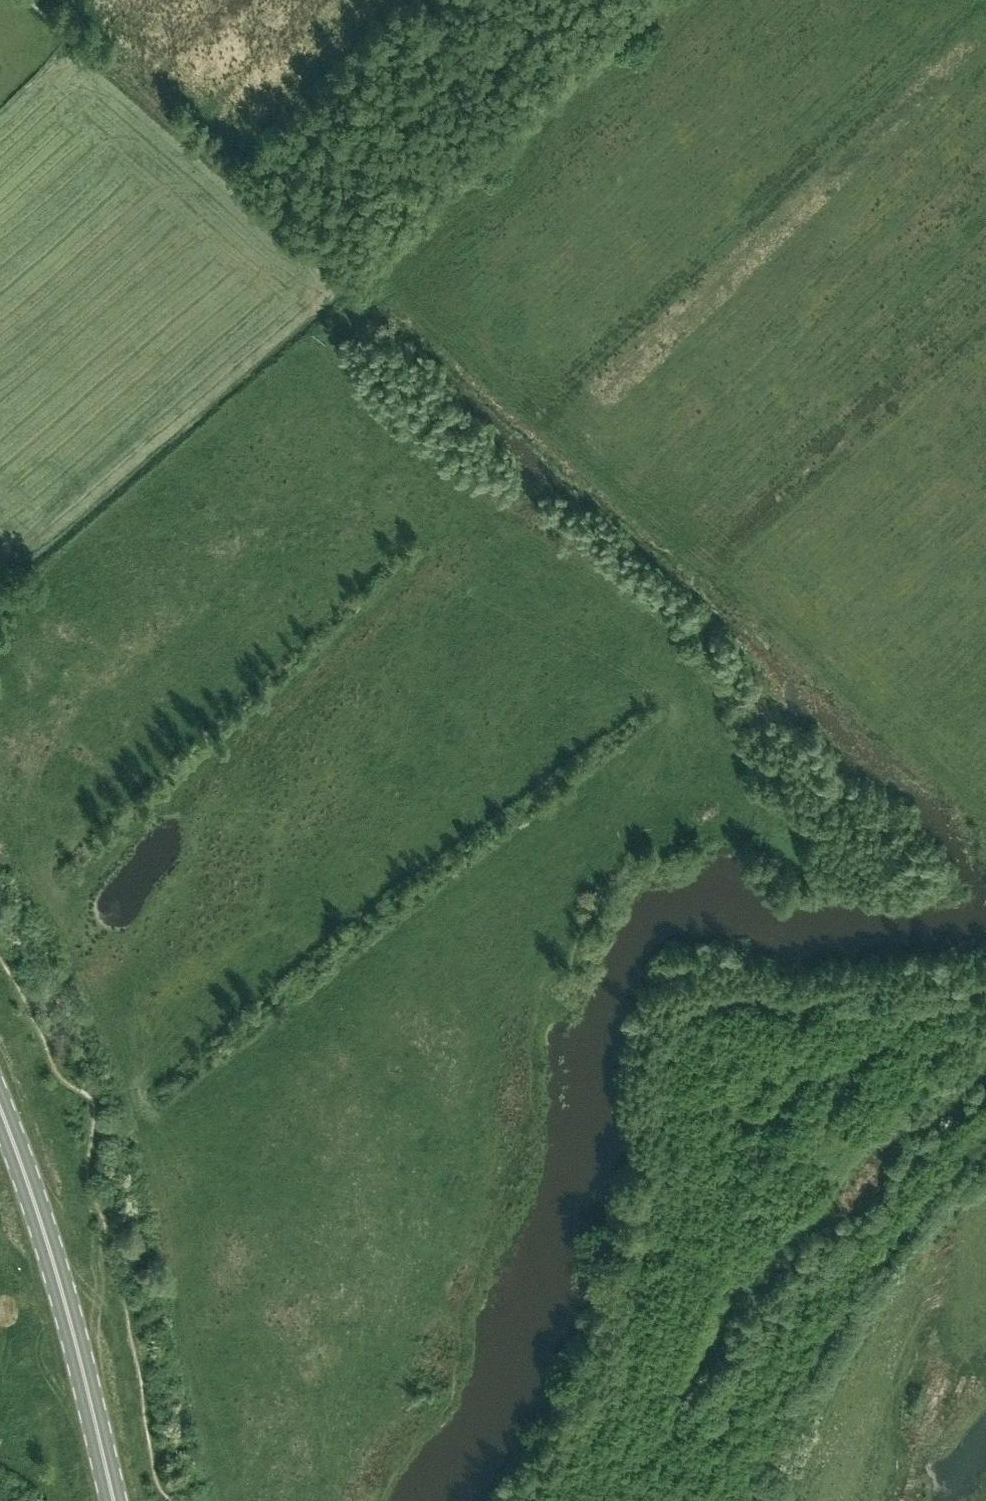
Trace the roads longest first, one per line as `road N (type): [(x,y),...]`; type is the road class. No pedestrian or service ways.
road 1 (primary): [(114,1500),(59,1278),(0,1108)]

